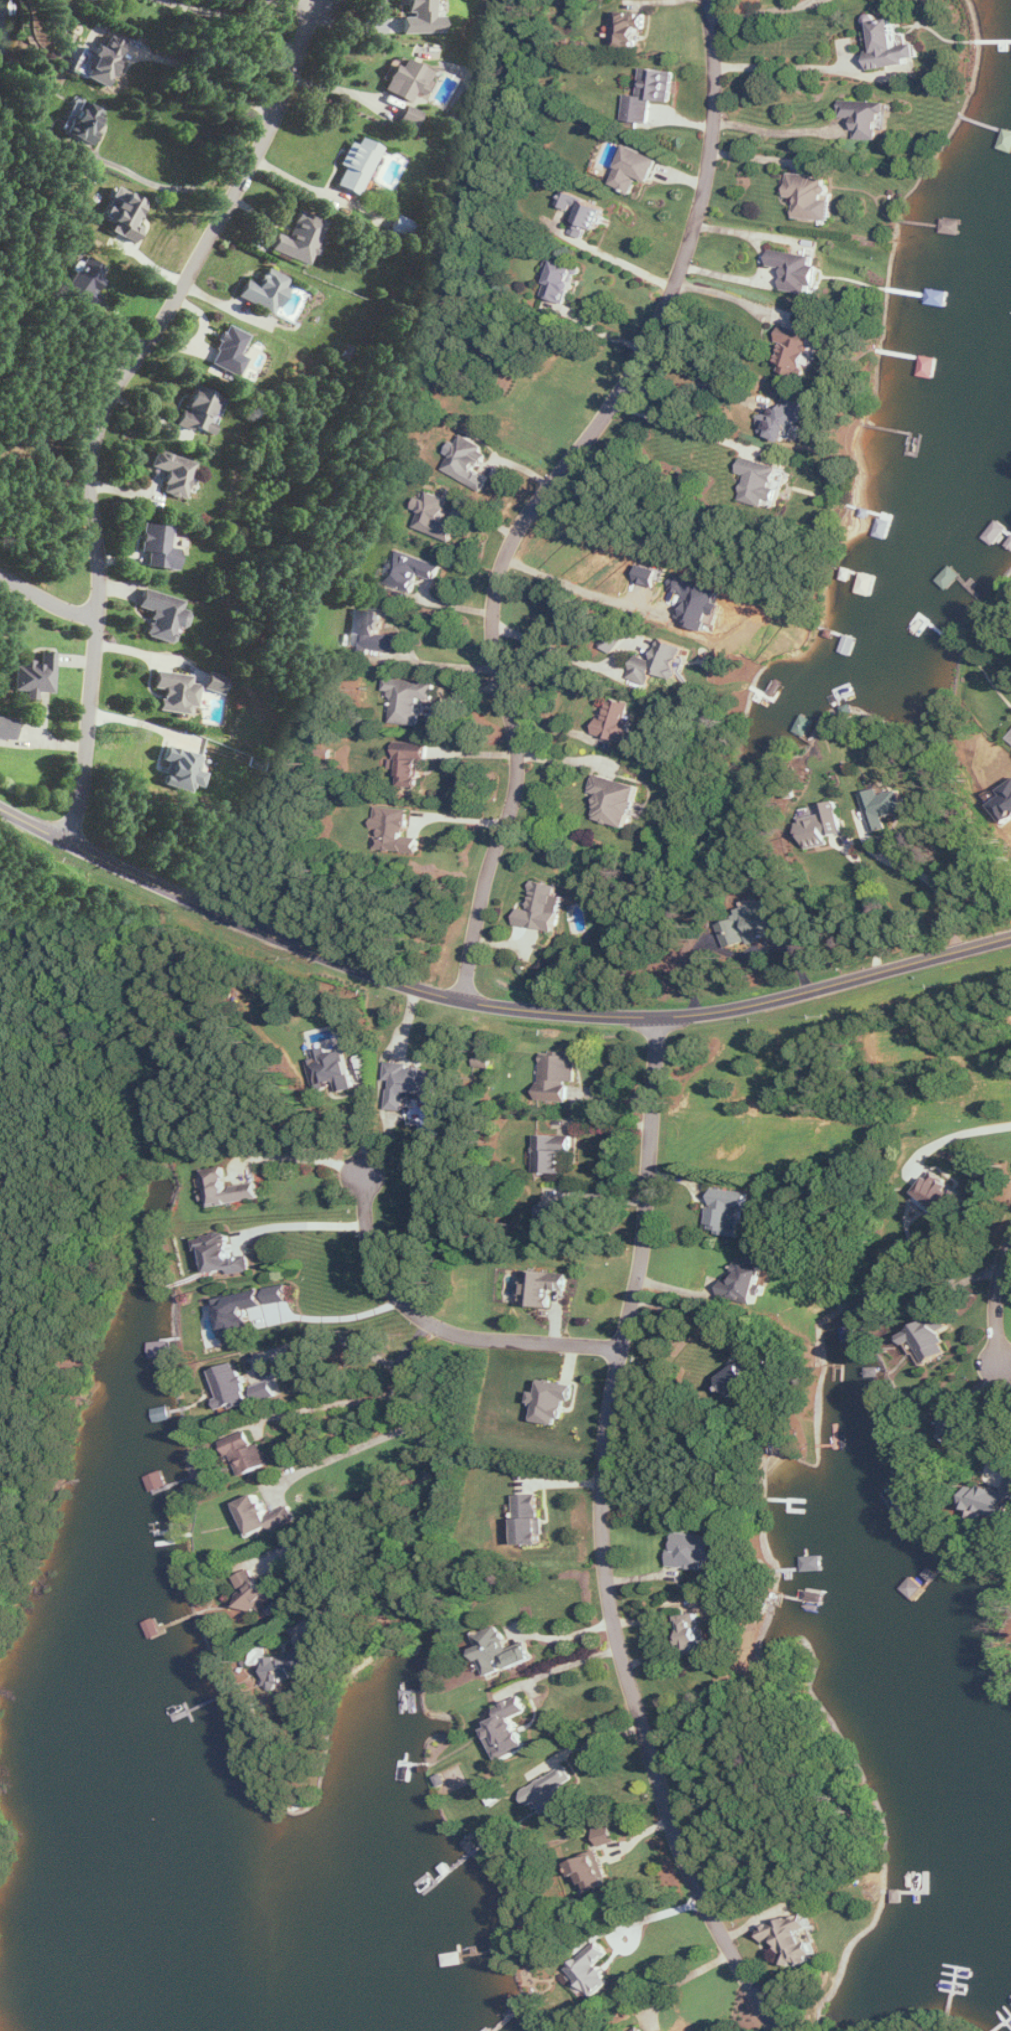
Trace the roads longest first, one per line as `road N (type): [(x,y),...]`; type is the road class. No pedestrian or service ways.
road 1 (residential): [(709,0),(719,71),(703,225),(658,340),(587,453),(540,509),(506,587),(502,645),(522,755),(520,793),(484,887),(475,1003)]
road 2 (residential): [(658,1018),(645,1235),(605,1455),(609,1592),(675,1832),(699,1892),(779,2030)]
road 3 (residential): [(313,0),(308,43),(277,123),(93,438),(97,626),(71,844)]
road 4 (residential): [(1010,939),(738,1010),(577,1016),(475,1003),(399,982),(172,891)]
road 5 (residential): [(623,1348),(472,1339),(427,1323),(399,1300),(375,1263),(364,1175)]
road 6 (residential): [(172,891),(0,808)]

